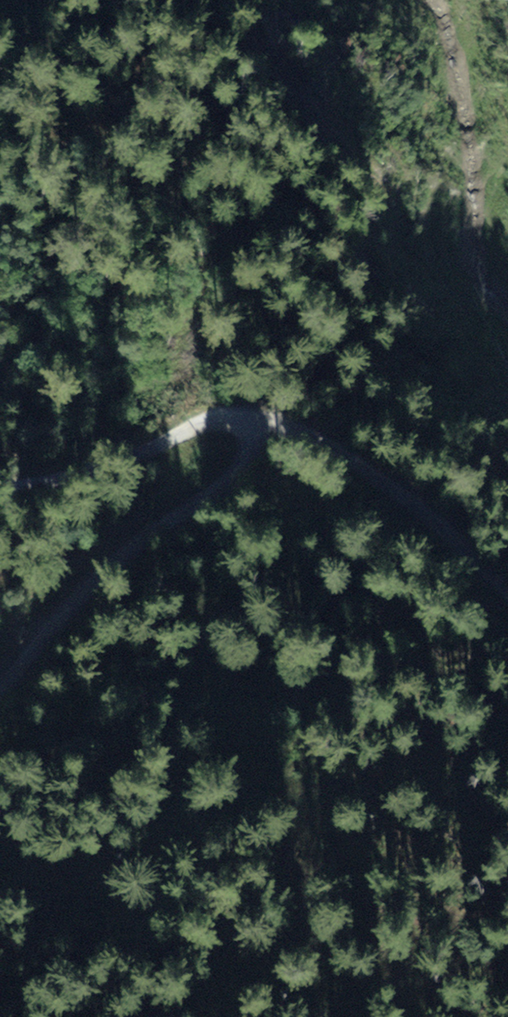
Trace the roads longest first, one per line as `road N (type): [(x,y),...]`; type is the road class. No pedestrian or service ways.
road 1 (track): [(0,708),(121,571),(284,422)]
road 2 (track): [(284,422),(241,413),(213,420),(100,465),(0,489)]
road 3 (track): [(507,589),(416,505),(284,422)]

